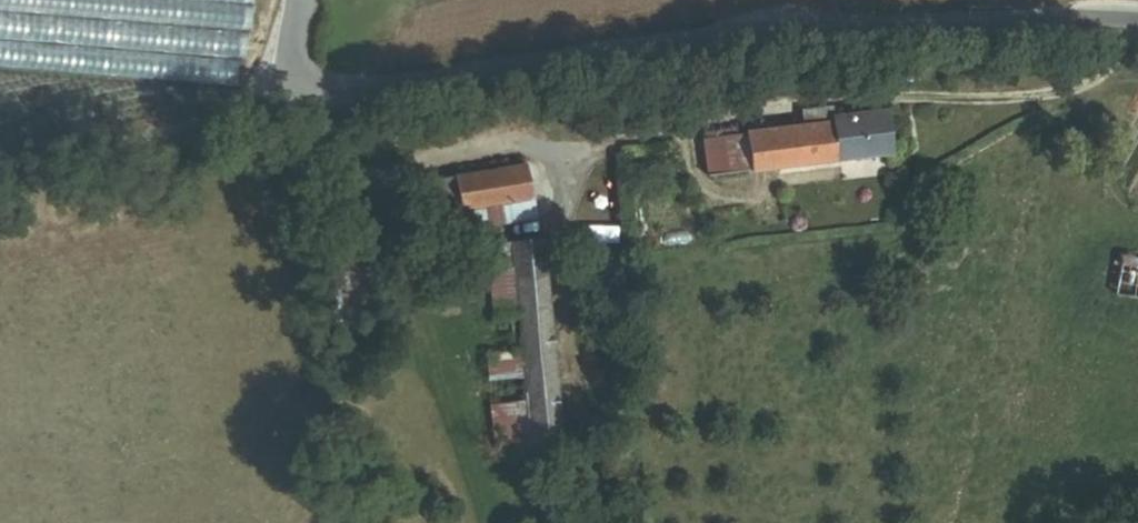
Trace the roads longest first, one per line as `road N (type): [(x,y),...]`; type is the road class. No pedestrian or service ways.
road 1 (unclassified): [(1137,21),(1060,13),(788,27),(499,64),(0,164)]

